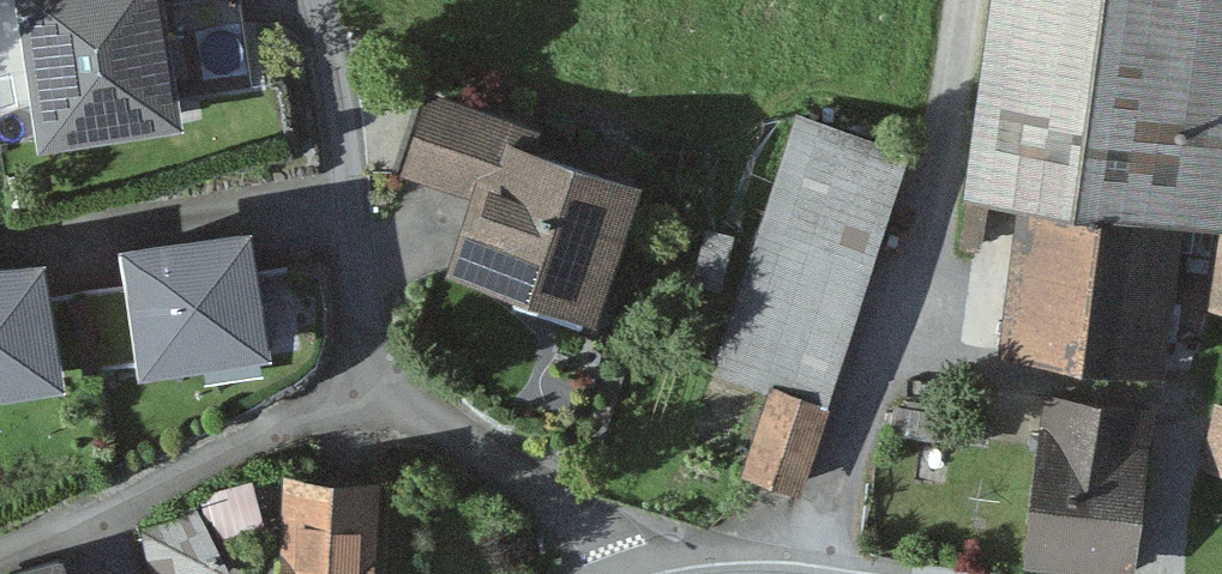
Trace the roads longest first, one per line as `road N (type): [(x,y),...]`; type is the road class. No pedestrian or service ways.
road 1 (residential): [(0,559),(133,503),(365,365)]
road 2 (residential): [(365,365),(315,0)]
road 3 (residential): [(646,573),(365,365)]

